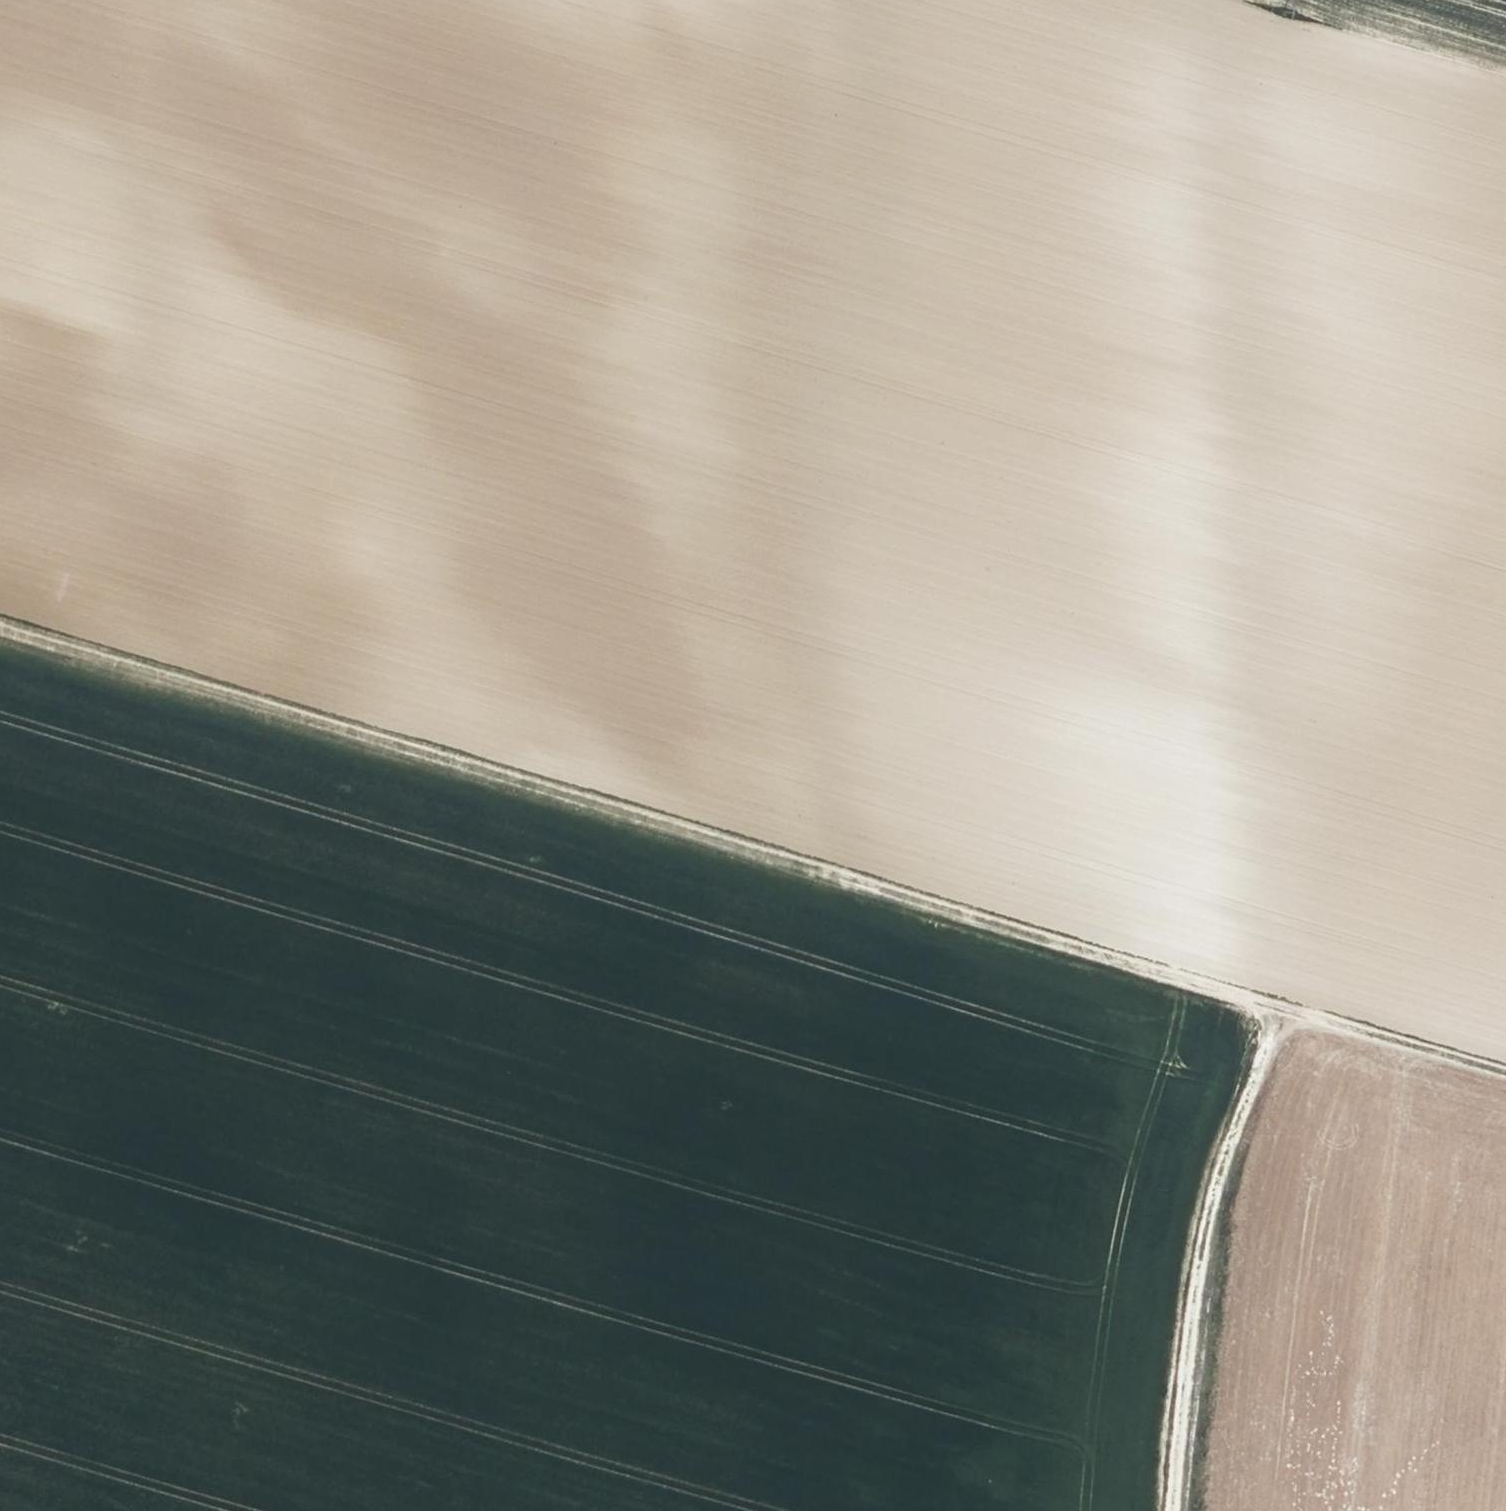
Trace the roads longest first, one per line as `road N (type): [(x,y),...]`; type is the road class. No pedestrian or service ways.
road 1 (track): [(1505,1075),(0,629)]
road 2 (track): [(1181,1510),(1204,1204),(1274,1005)]

